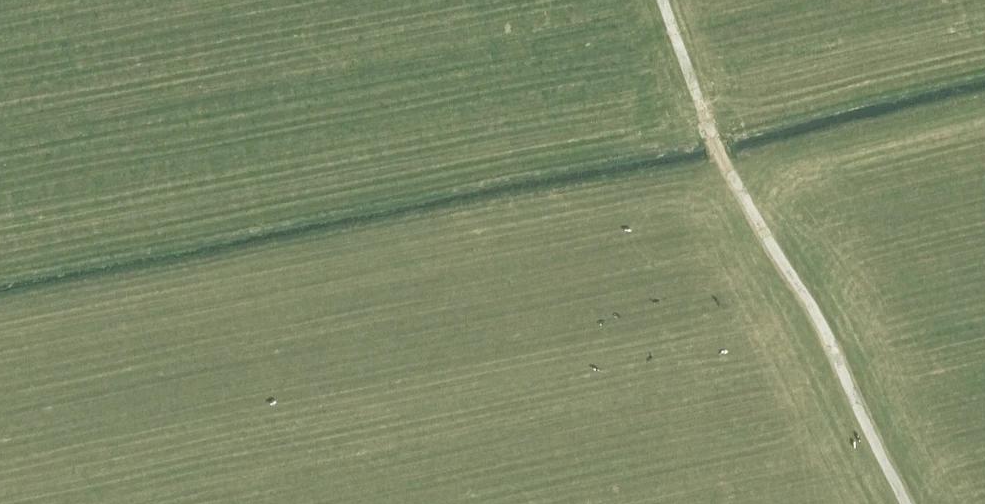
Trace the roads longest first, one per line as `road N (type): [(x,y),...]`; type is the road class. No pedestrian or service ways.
road 1 (track): [(663,0),(720,152),(815,309),(907,503)]

